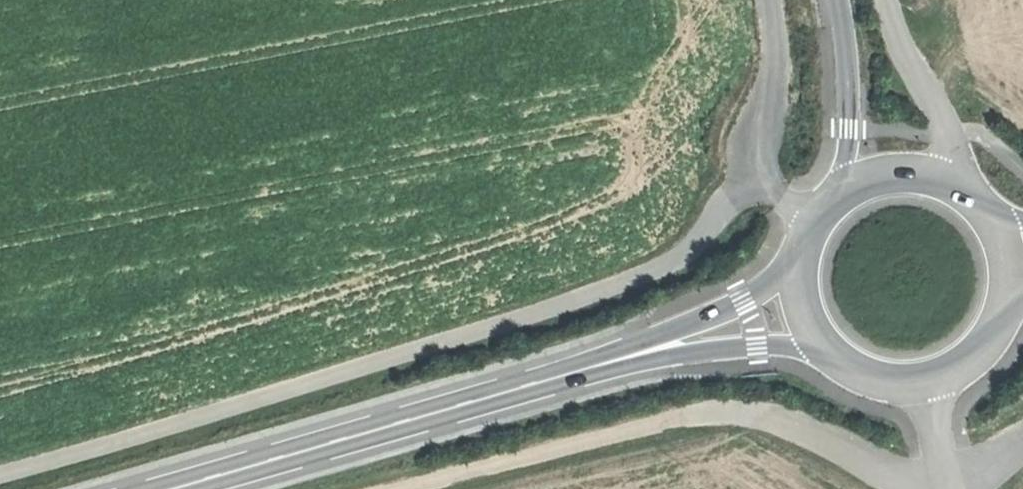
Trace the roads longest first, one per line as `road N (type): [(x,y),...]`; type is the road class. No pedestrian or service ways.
road 1 (track): [(818,226),(775,191),(753,185),(665,265),(542,313),(0,475)]
road 2 (track): [(923,488),(781,416),(713,410),(389,488)]
road 3 (secondary): [(165,488),(649,350)]
road 4 (primary): [(830,344),(877,371),(921,372),(976,339),(997,297)]
road 5 (trunk): [(838,0),(850,100),(839,202)]
road 6 (track): [(882,0),(945,132),(944,186)]
road 7 (track): [(753,185),(766,159),(777,93),(766,0)]
road 8 (secondary): [(807,253),(766,288),(649,350)]
road 9 (secondary): [(649,350),(830,344)]
road 10 (primary): [(977,214),(918,176),(885,179),(839,202)]
road 11 (track): [(921,372),(949,488)]

